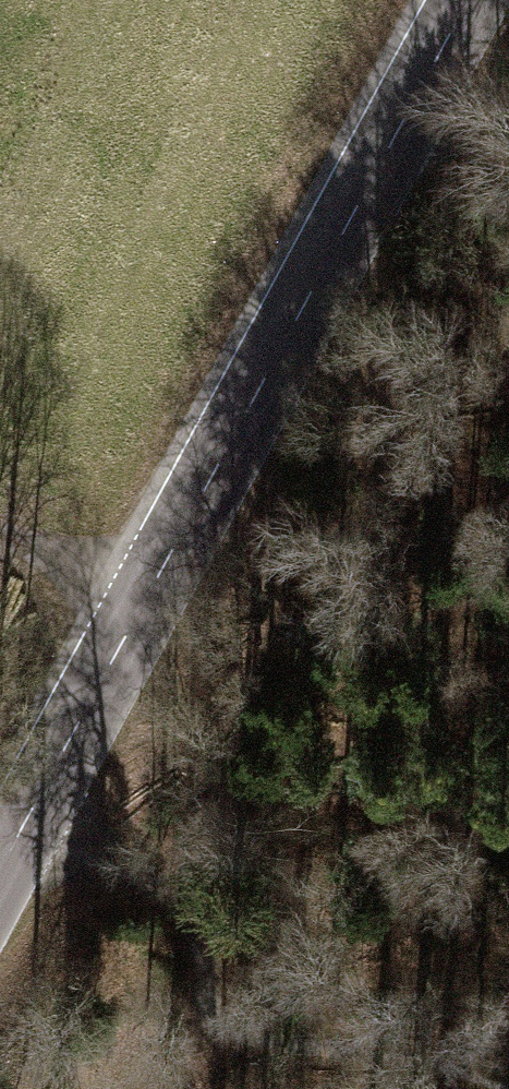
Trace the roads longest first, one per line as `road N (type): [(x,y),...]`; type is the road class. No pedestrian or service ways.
road 1 (tertiary): [(451,0),(0,873)]
road 2 (track): [(28,822),(177,895),(207,959),(203,1026)]
road 3 (track): [(0,532),(157,569)]
road 4 (track): [(387,123),(508,164)]

